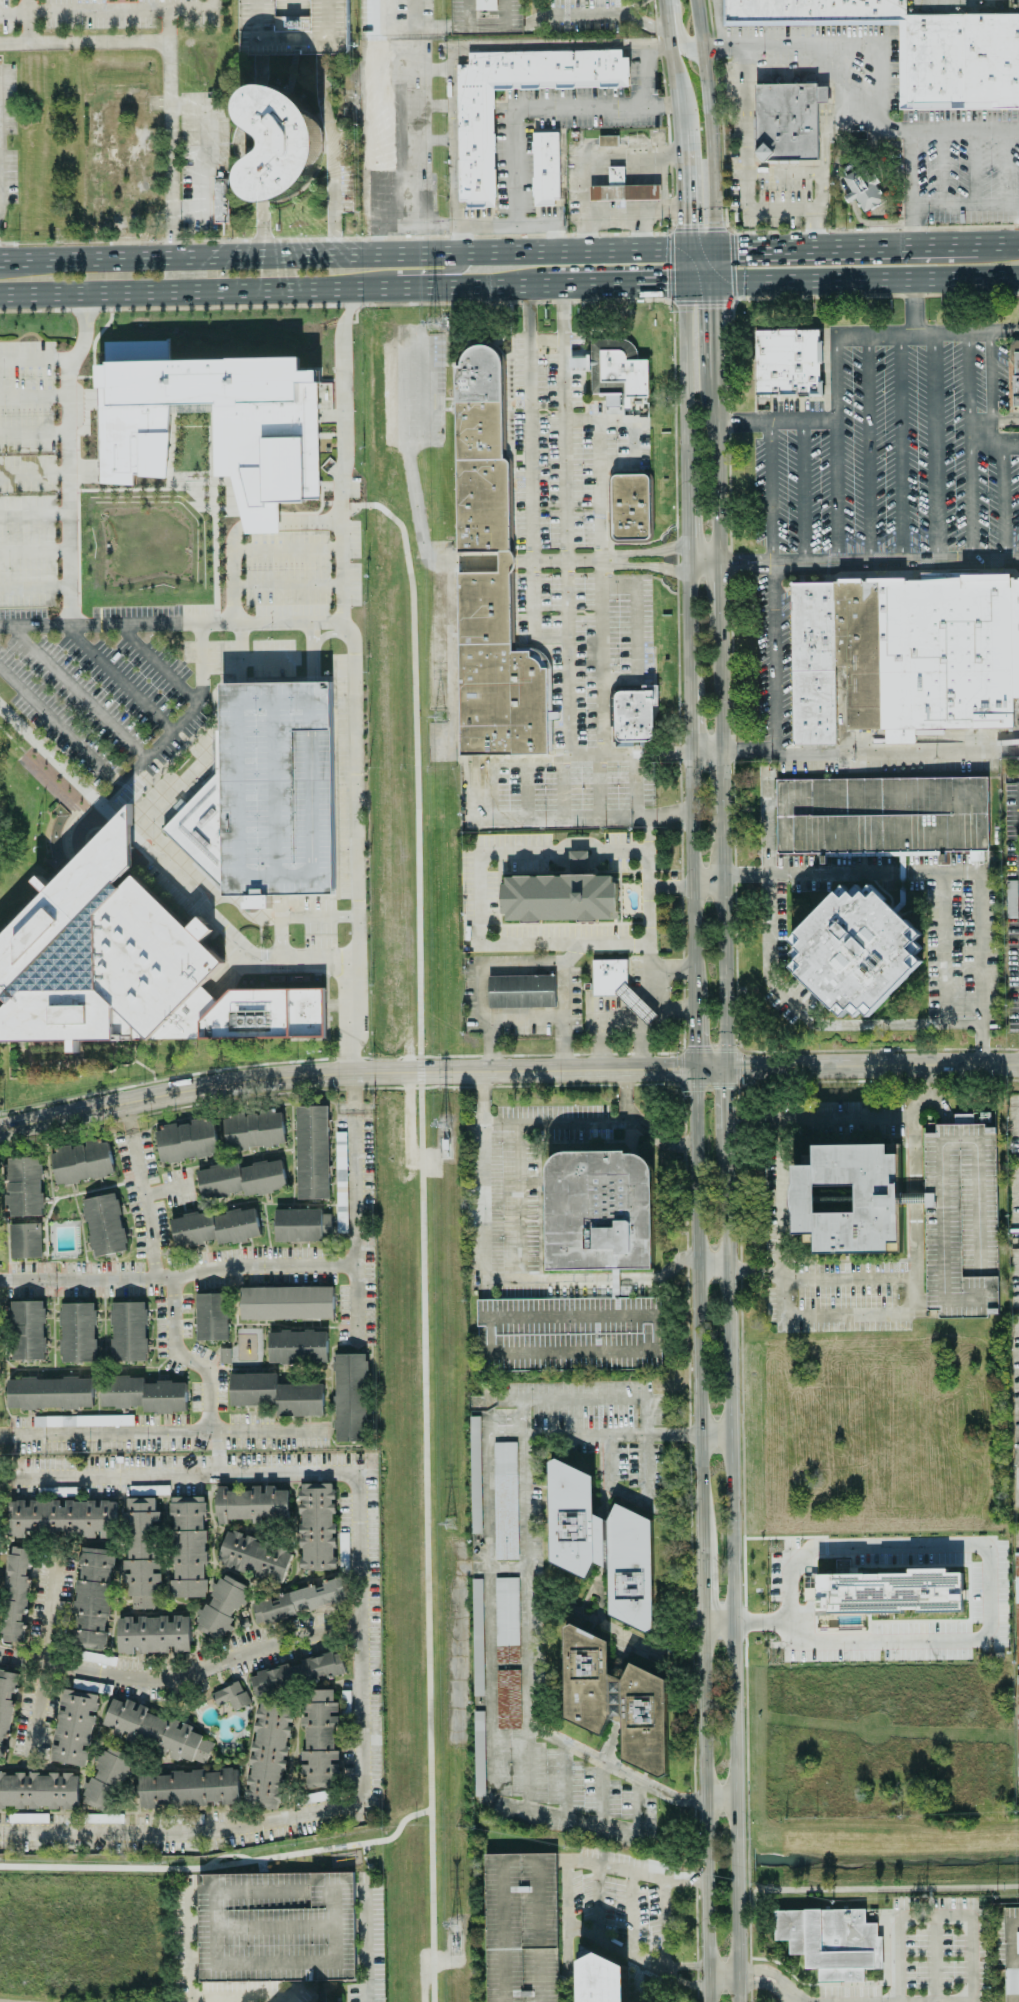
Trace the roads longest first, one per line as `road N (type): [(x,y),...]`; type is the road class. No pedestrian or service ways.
road 1 (secondary): [(737,2001),(723,1129)]
road 2 (tertiary): [(692,1067),(268,1078),(0,1131)]
road 3 (primary): [(683,252),(0,264)]
road 4 (primary): [(0,293),(556,282)]
road 5 (secondary): [(692,1067),(700,1557)]
road 6 (secondary): [(701,1624),(706,2001)]
road 7 (tertiary): [(1018,1064),(692,1067)]
road 8 (primary): [(713,280),(1018,276)]
road 9 (secondary): [(690,751),(692,1008)]
road 10 (secondary): [(723,1067),(721,811)]
road 11 (primary): [(966,247),(714,251)]
road 12 (secondary): [(714,251),(696,0)]
road 13 (secondary): [(683,281),(686,469)]
road 14 (secondary): [(718,561),(715,377)]
road 15 (secondary): [(687,549),(689,688)]
road 16 (secondary): [(719,750),(719,616)]
road 17 (primary): [(556,282),(683,281)]
road 18 (secondary): [(667,10),(676,130)]

